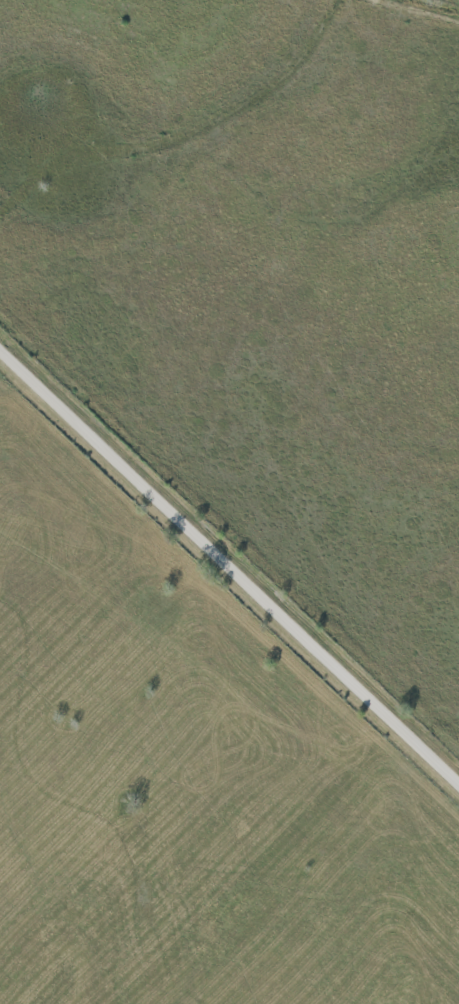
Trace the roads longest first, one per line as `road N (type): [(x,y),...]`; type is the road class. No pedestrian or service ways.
road 1 (residential): [(0,343),(458,777)]

